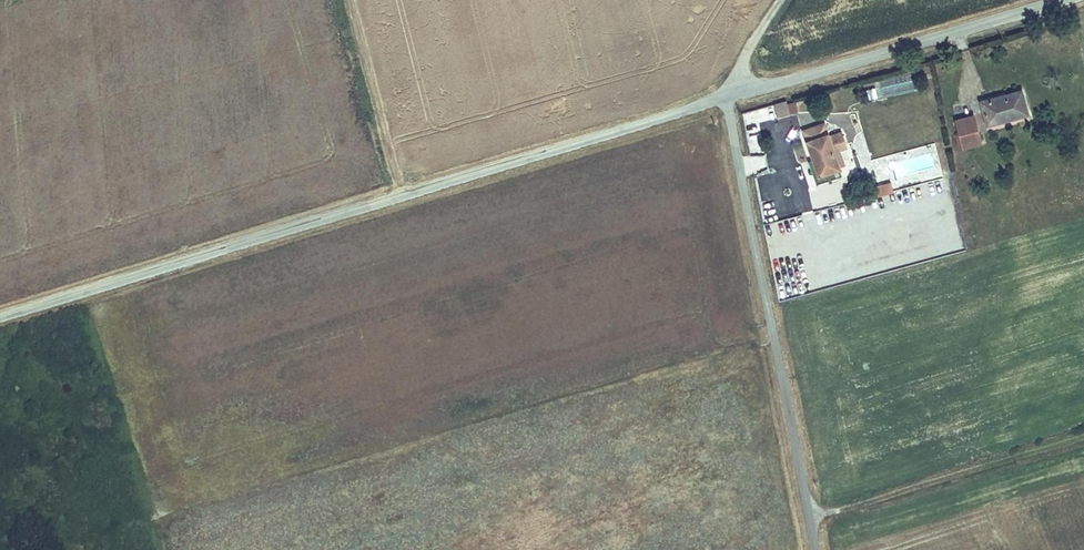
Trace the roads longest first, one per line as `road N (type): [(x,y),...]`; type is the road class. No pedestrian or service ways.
road 1 (unclassified): [(0,317),(724,97)]
road 2 (residential): [(814,549),(724,97)]
road 3 (unclassified): [(724,97),(1058,0)]
road 4 (track): [(1083,435),(809,519)]
road 5 (track): [(398,197),(344,0)]

